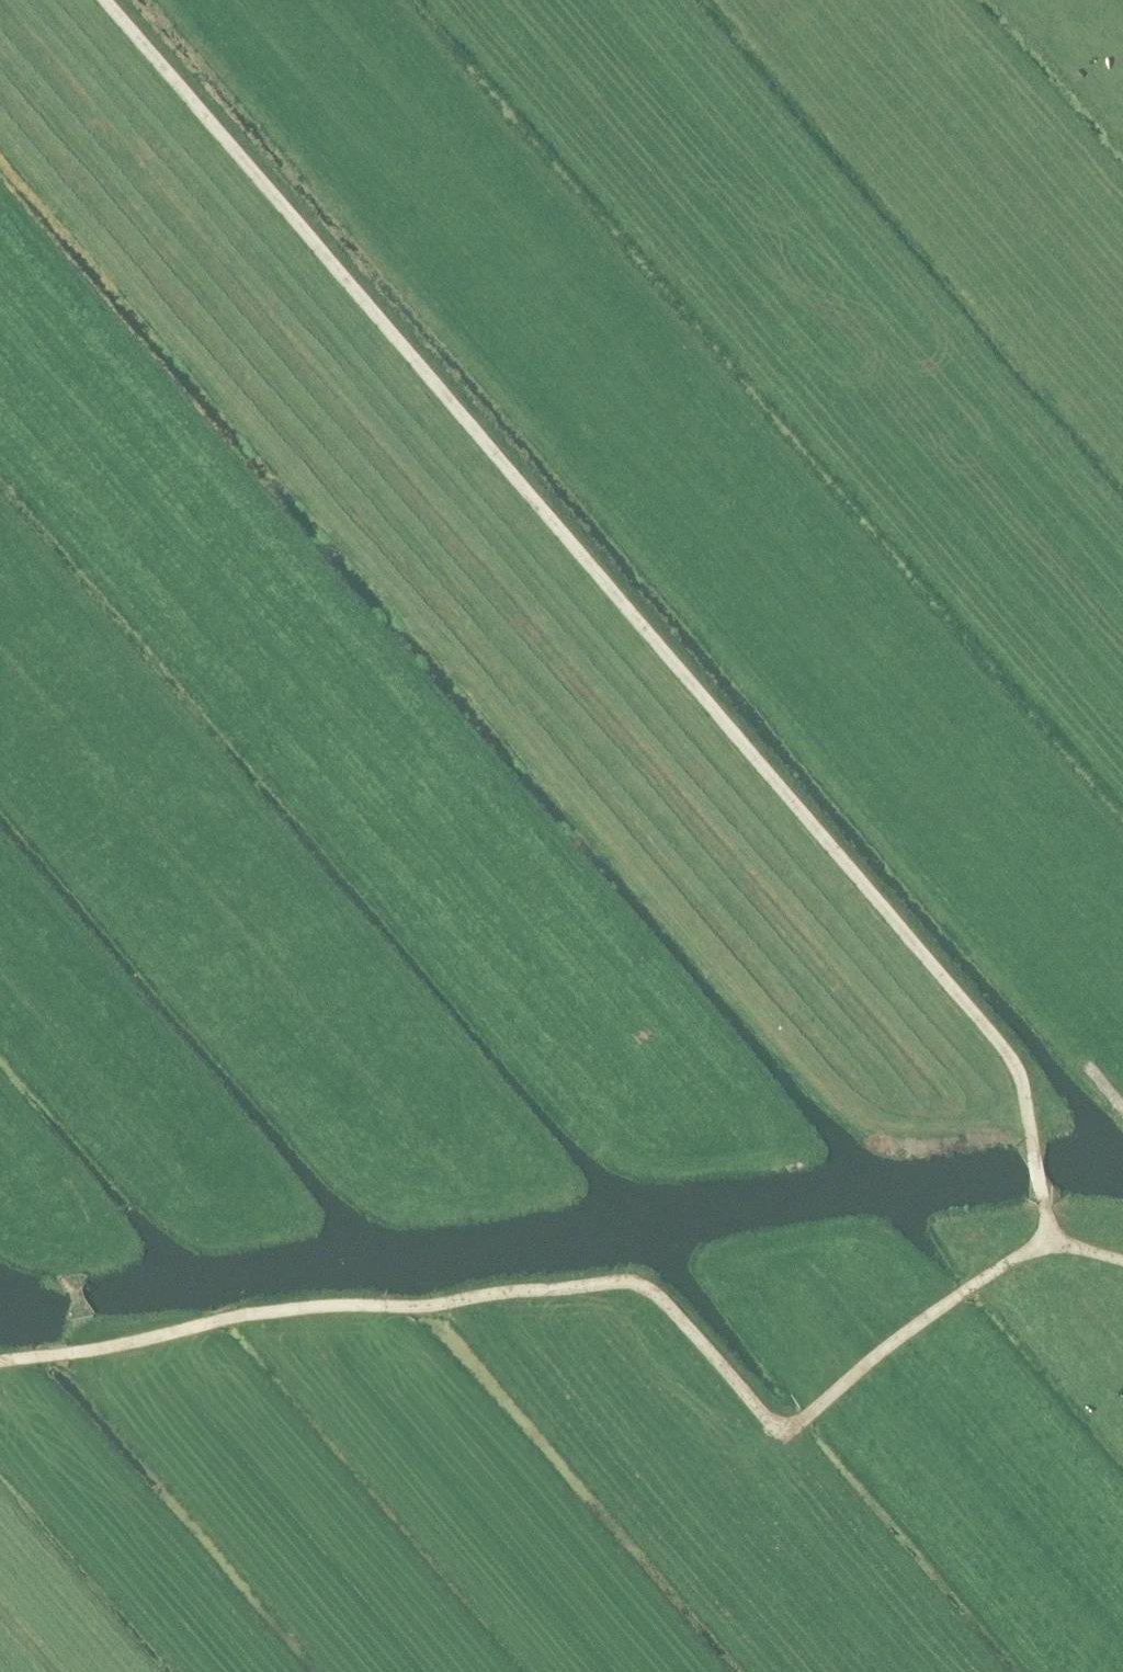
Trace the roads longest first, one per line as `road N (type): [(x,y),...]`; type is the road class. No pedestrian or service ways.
road 1 (track): [(101,0),(1018,1067),(1032,1138)]
road 2 (track): [(0,1363),(92,1353),(249,1314),(423,1308),(626,1283),(655,1293),(783,1436),(933,1313),(1050,1239),(1122,1260)]

